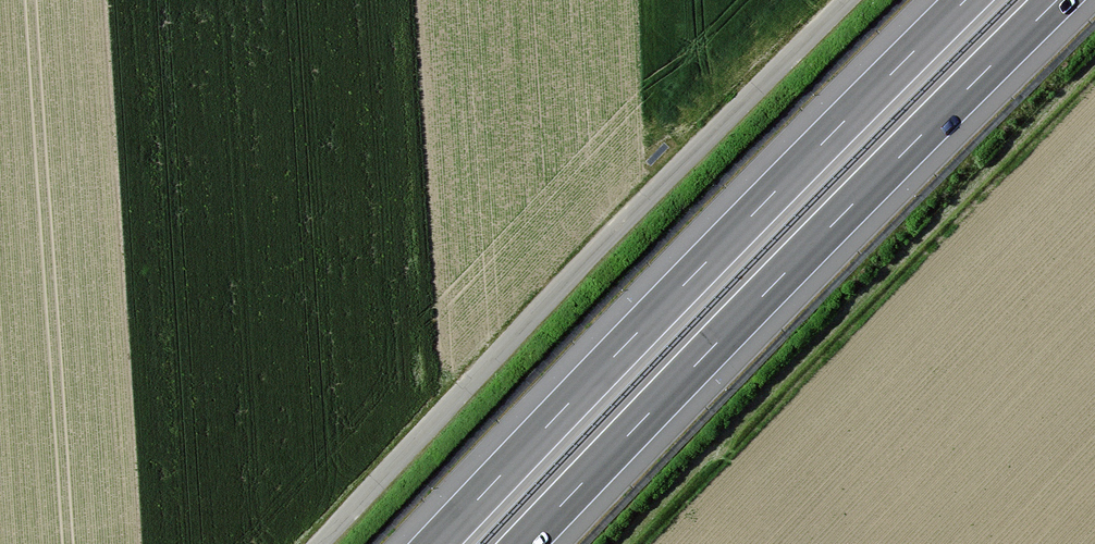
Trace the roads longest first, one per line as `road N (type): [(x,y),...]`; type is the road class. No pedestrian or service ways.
road 1 (motorway): [(524,543),(1057,0)]
road 2 (motorway): [(966,0),(436,543)]
road 3 (track): [(321,543),(615,230),(847,0)]

